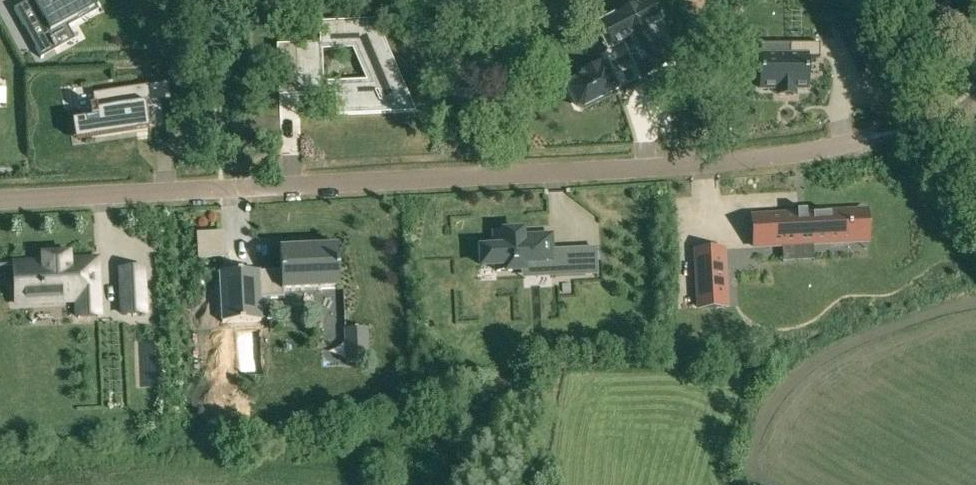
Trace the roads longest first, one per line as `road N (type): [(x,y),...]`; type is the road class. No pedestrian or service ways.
road 1 (unclassified): [(0,202),(694,166),(871,138)]

